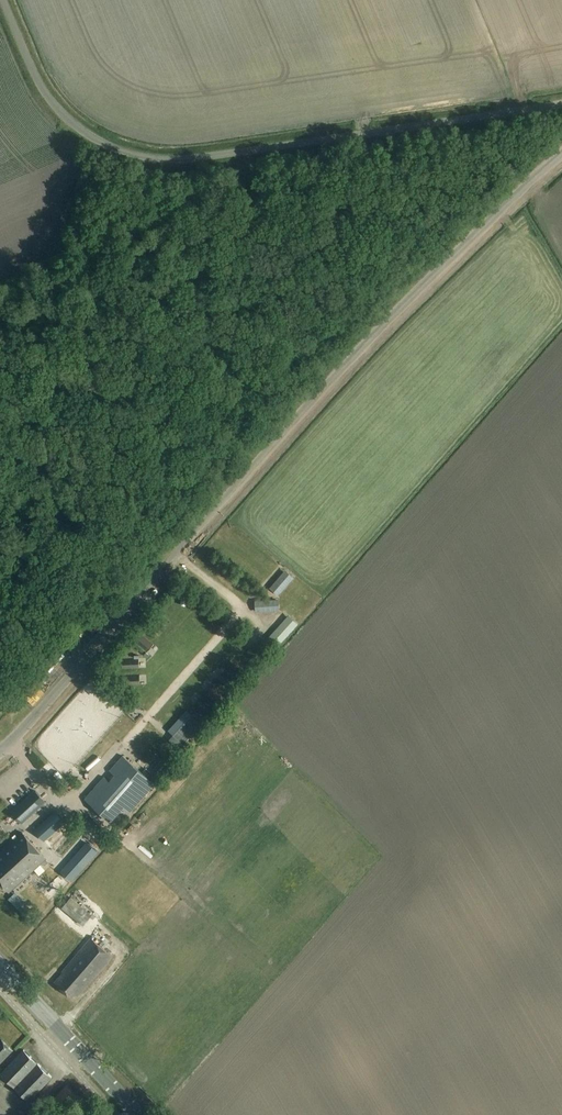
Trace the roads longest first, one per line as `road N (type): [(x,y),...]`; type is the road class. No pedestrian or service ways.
road 1 (unclassified): [(0,753),(377,330),(561,155)]
road 2 (unclassified): [(561,104),(189,159),(134,154),(56,109),(3,0)]
road 3 (primary): [(135,1114),(3,969)]

